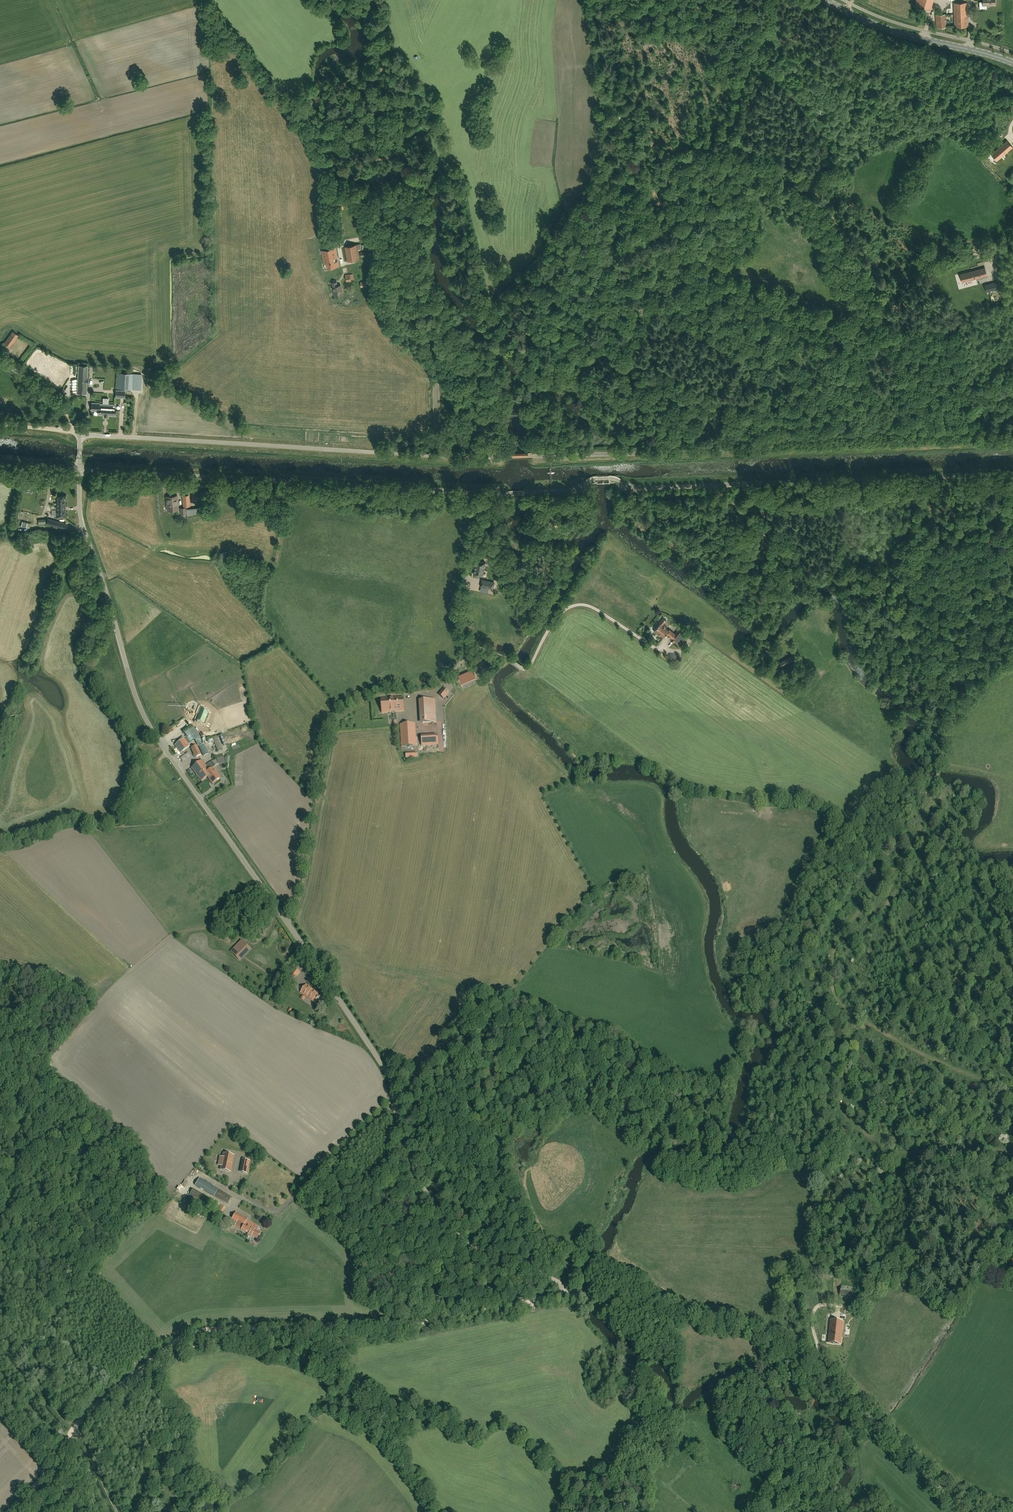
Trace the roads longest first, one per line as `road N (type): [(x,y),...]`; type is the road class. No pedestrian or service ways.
road 1 (unclassified): [(568,1294),(544,1274),(464,1242),(431,1202),(378,1058),(141,710),(82,523),(79,470)]
road 2 (track): [(76,1423),(196,1331),(407,1324),(562,1295)]
road 3 (unclassified): [(982,1511),(943,1491),(805,1354),(695,1318),(568,1294)]
road 4 (unclassified): [(507,494),(79,470)]
road 5 (unclassified): [(499,458),(80,433)]
road 6 (unclassified): [(1012,474),(649,487),(613,479)]
road 7 (track): [(345,267),(341,243),(376,235),(376,299),(397,343),(442,363),(459,414),(451,431),(387,453)]
road 8 (track): [(1012,1093),(850,1013),(824,977),(837,940),(893,869)]
road 9 (track): [(980,440),(964,379),(892,363),(886,298),(918,263),(1012,242)]
road 10 (unclassified): [(708,451),(1012,437)]
road 11 (track): [(849,1061),(844,1115),(890,1155),(1012,1151)]
road 12 (track): [(358,708),(339,716),(304,894),(288,923)]
road 13 (primary): [(1012,64),(893,32),(826,0)]
road 14 (track): [(893,869),(915,845),(934,799),(958,819),(940,867)]
road 15 (track): [(260,884),(235,913),(172,935),(128,972)]

